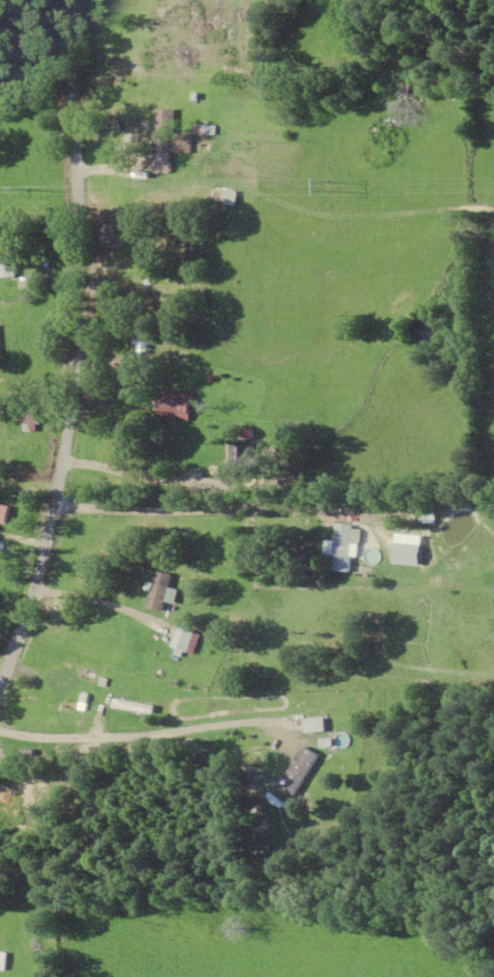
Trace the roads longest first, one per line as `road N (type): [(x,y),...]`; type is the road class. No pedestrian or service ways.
road 1 (residential): [(0,749),(28,674),(89,341),(80,0)]

